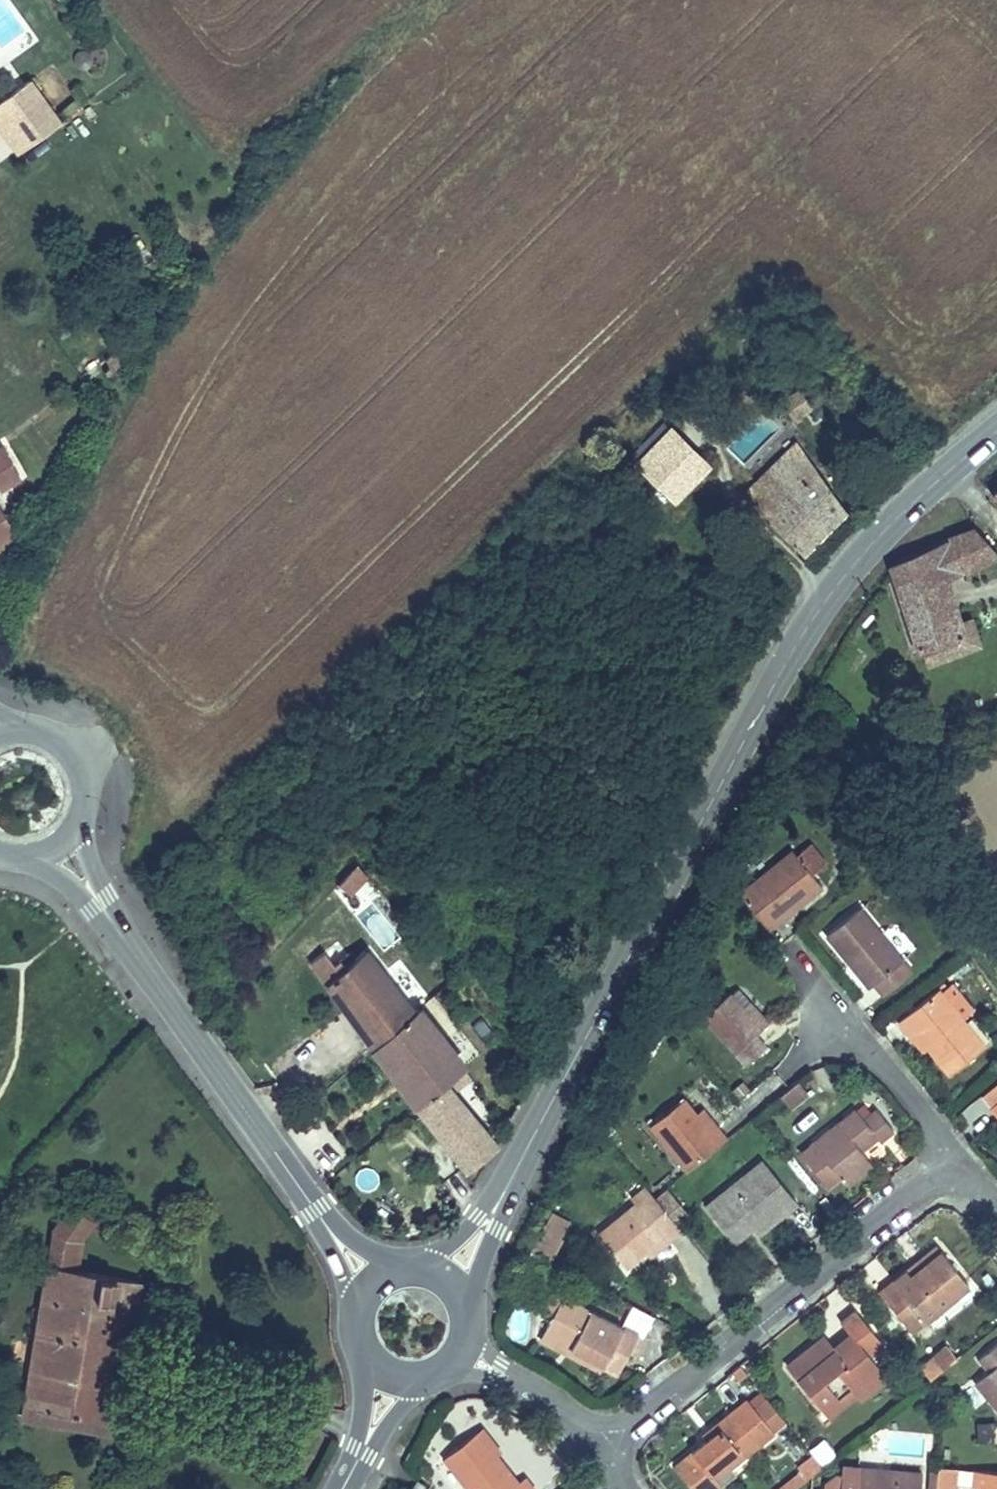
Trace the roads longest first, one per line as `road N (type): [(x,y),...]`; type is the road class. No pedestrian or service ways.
road 1 (secondary): [(502,1197),(797,641),(887,528),(996,430)]
road 2 (residential): [(958,1152),(593,1440)]
road 3 (tertiary): [(131,948),(310,1200)]
road 4 (residential): [(958,1152),(905,1076),(793,953)]
road 5 (tertiary): [(131,948),(81,815)]
road 6 (tertiary): [(27,855),(71,884),(131,948)]
road 7 (secondary): [(352,1473),(433,1371)]
road 8 (tertiary): [(81,815),(84,778),(67,745),(16,726)]
road 9 (secondary): [(367,1349),(352,1473)]
road 10 (tertiary): [(310,1200),(359,1310)]

